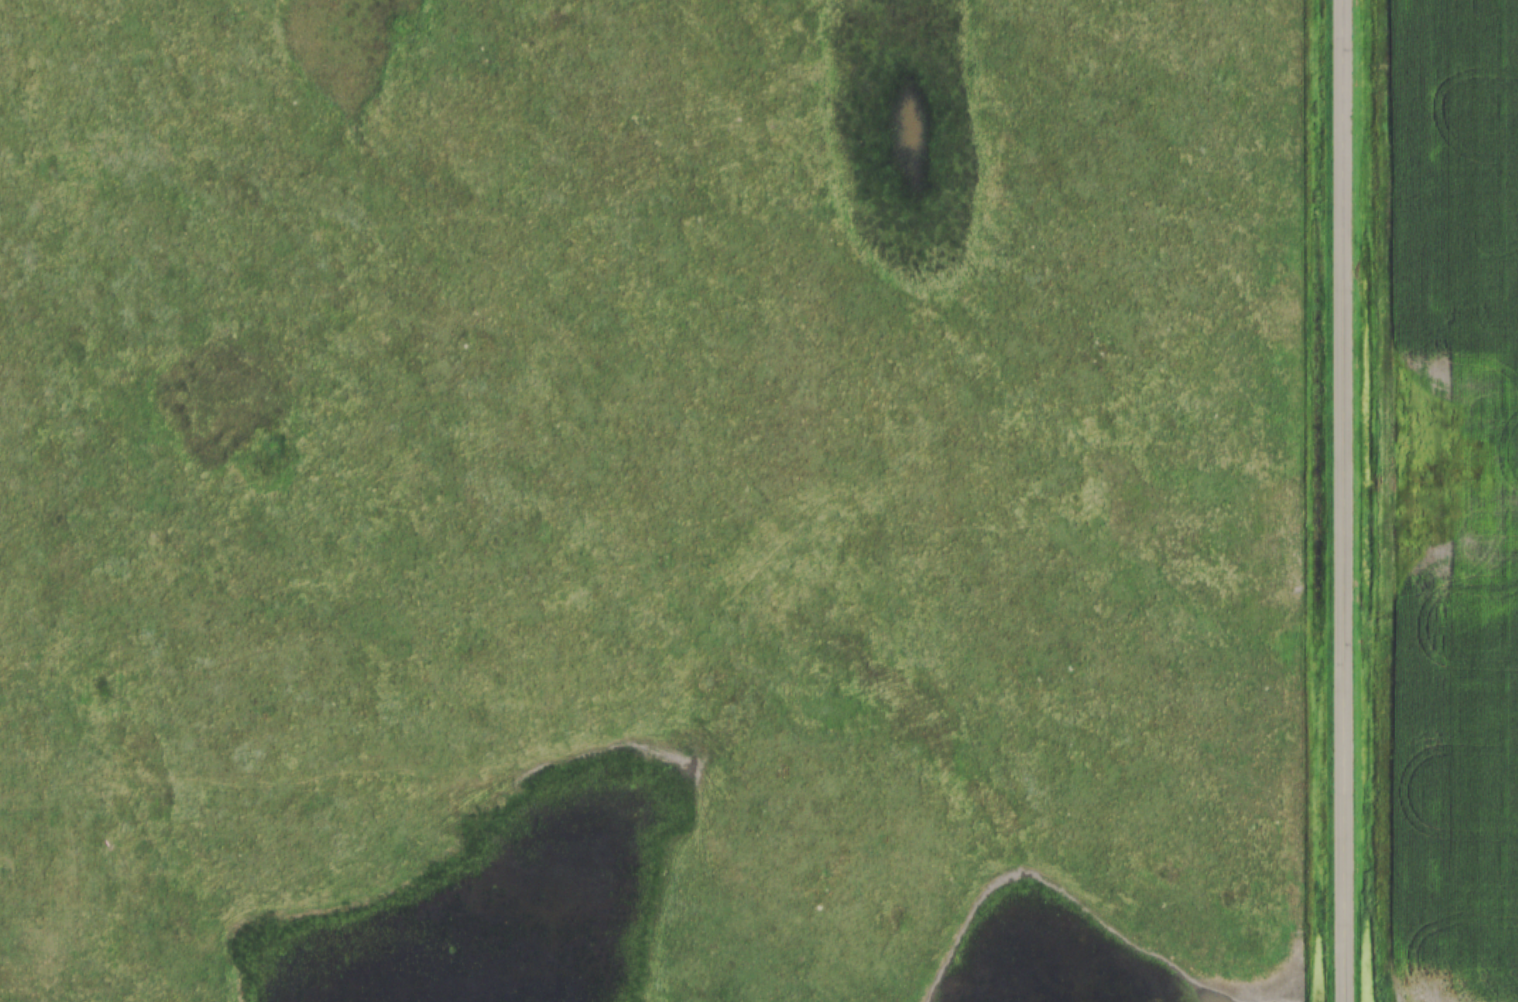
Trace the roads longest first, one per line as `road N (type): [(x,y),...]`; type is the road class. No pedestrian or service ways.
road 1 (residential): [(1348,1001),(1346,0)]

